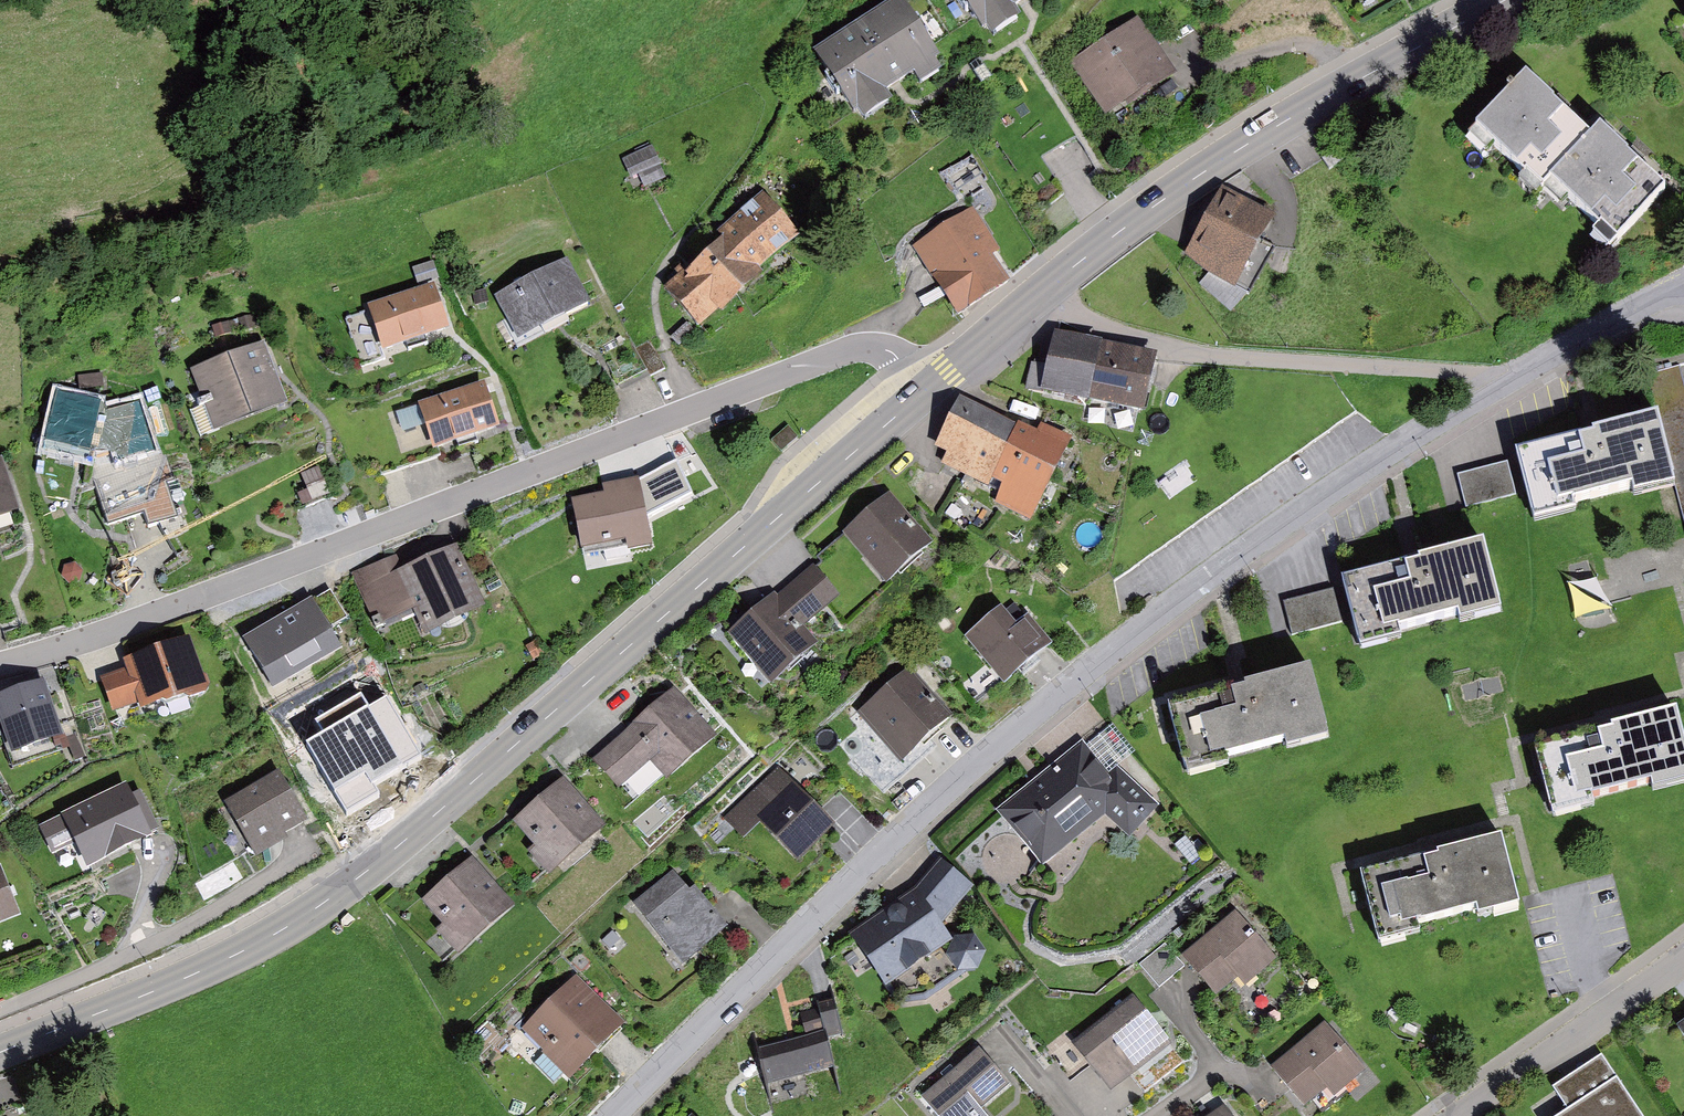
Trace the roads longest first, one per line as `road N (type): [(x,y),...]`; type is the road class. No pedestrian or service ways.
road 1 (residential): [(1683,291),(1407,460),(1012,744),(777,963),(630,1115)]
road 2 (secondary): [(0,1051),(248,950),(339,895),(924,393)]
road 3 (residential): [(924,393),(888,353),(849,355),(300,574),(0,677)]
road 4 (secondary): [(924,393),(1204,168),(1503,0)]
road 5 (residential): [(1683,971),(1478,1115)]
road 6 (track): [(700,411),(660,341),(654,308),(660,270),(700,219)]

